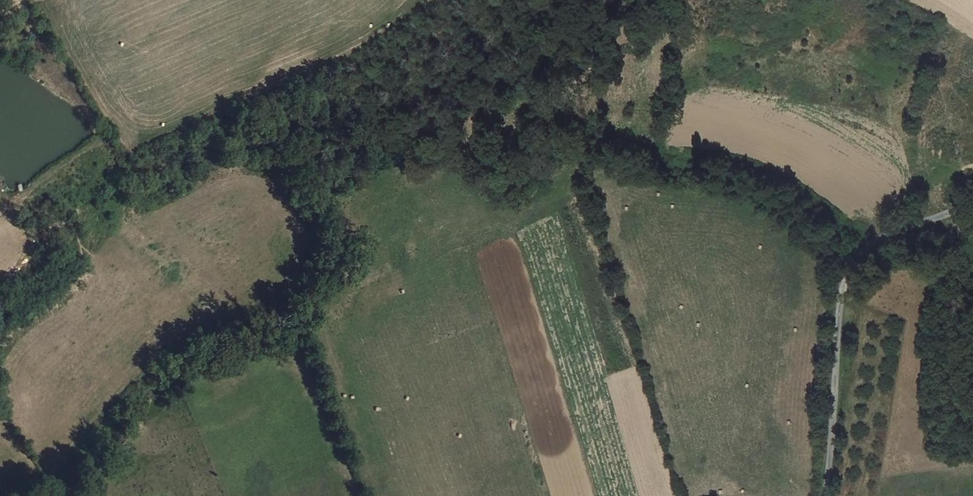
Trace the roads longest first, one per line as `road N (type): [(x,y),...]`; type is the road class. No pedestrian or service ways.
road 1 (unclassified): [(824,495),(848,271),(864,248),(972,201)]

